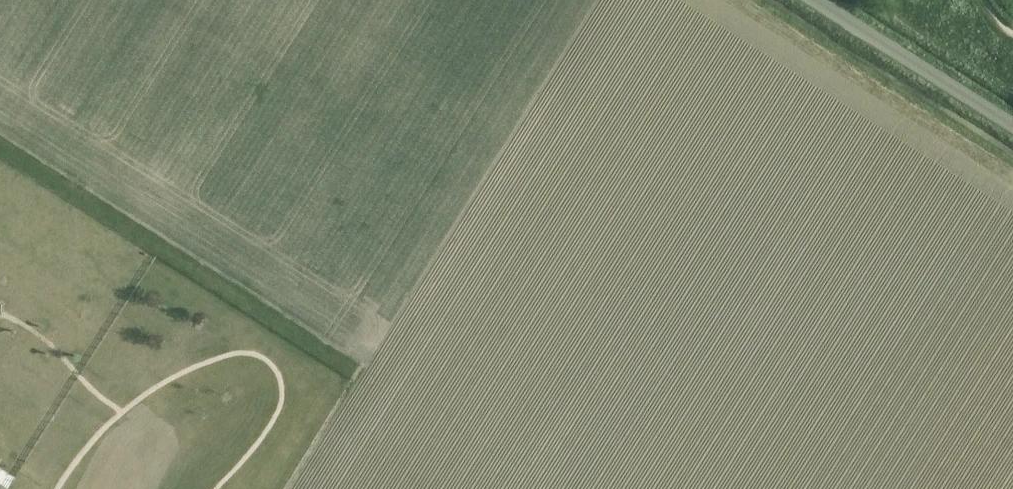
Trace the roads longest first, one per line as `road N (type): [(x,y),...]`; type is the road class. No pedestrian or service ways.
road 1 (unclassified): [(1012,124),(818,0)]

